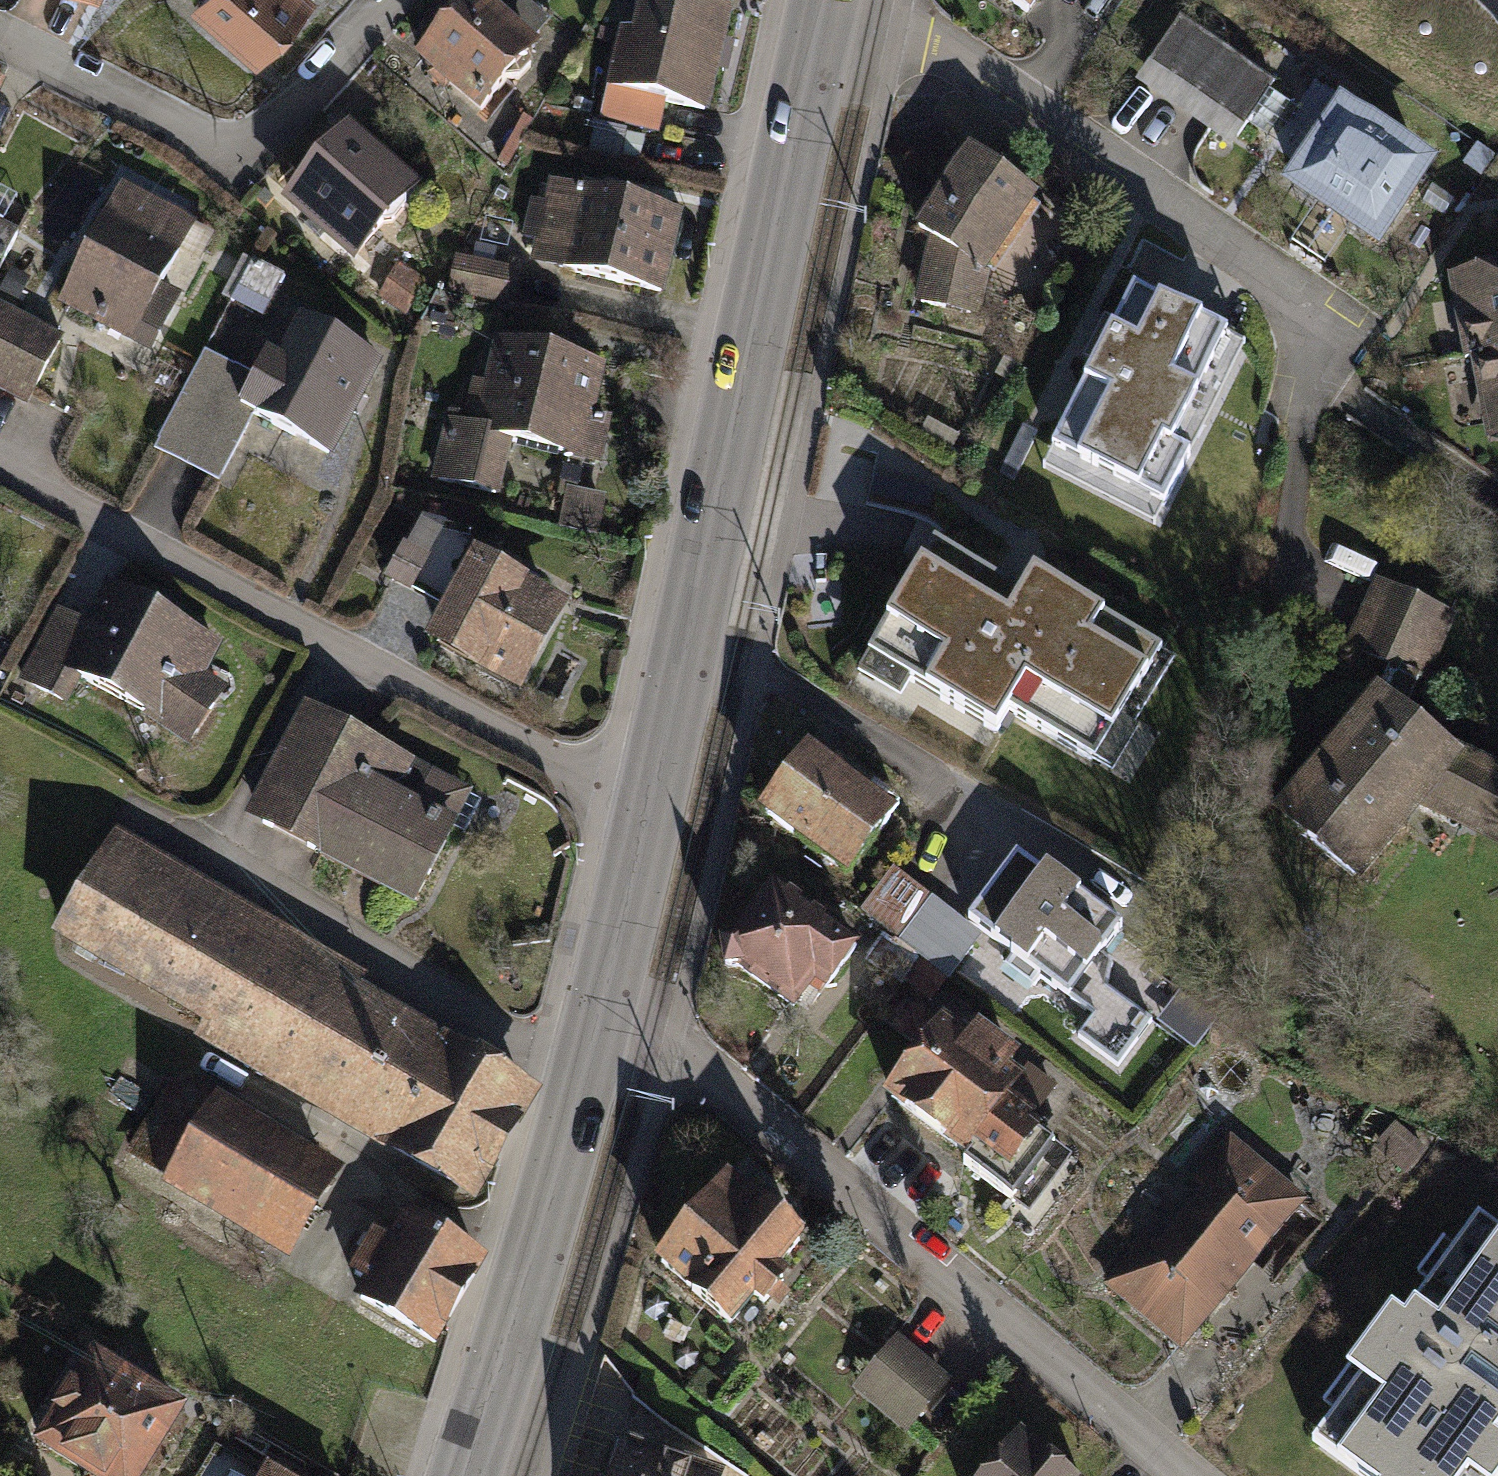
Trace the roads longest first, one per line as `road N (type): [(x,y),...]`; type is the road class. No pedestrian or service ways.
road 1 (secondary): [(603,1021),(823,0)]
road 2 (residential): [(1194,1475),(649,1034),(603,1021)]
road 3 (residential): [(0,35),(255,168),(392,0)]
road 4 (secondary): [(466,1475),(603,1021)]

